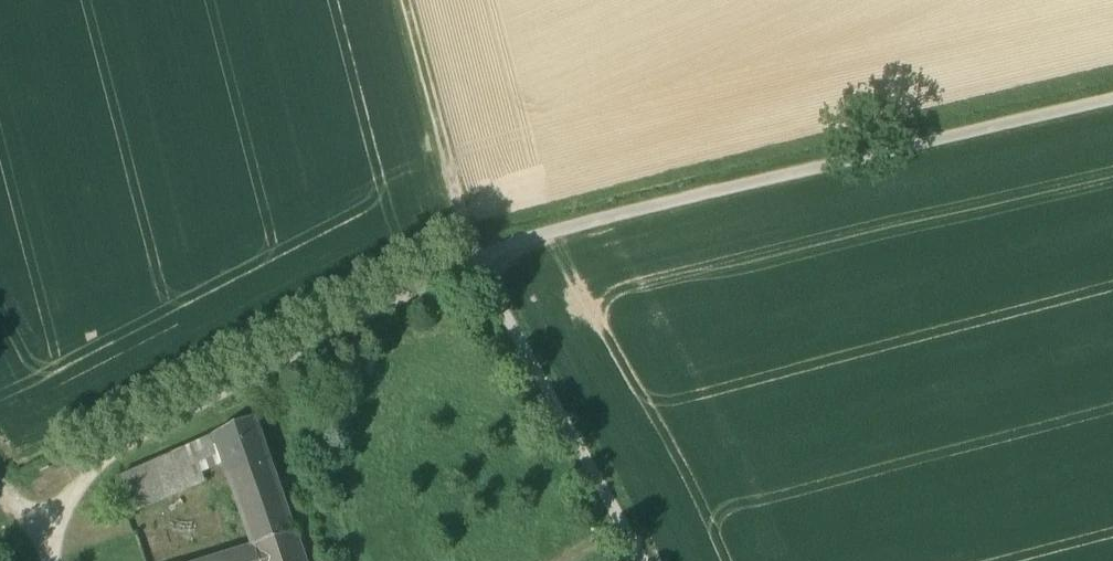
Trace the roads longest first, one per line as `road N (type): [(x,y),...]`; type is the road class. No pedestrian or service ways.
road 1 (unclassified): [(1112,100),(475,255),(644,560)]
road 2 (track): [(475,255),(410,0)]

